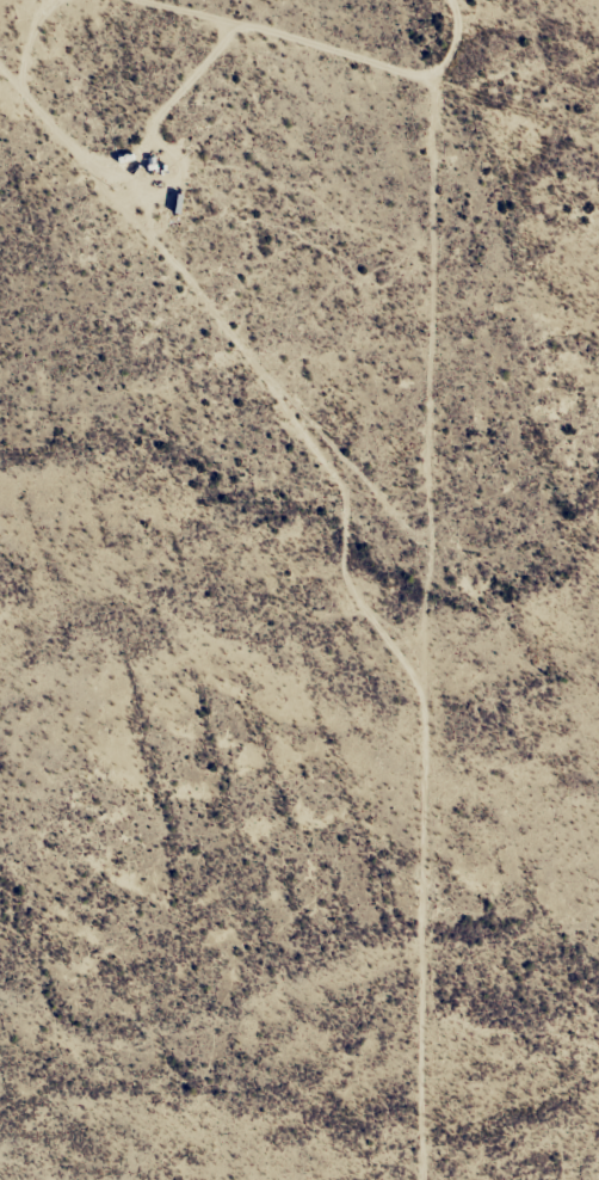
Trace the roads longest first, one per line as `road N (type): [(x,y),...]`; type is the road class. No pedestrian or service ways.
road 1 (track): [(598,116),(116,0)]

